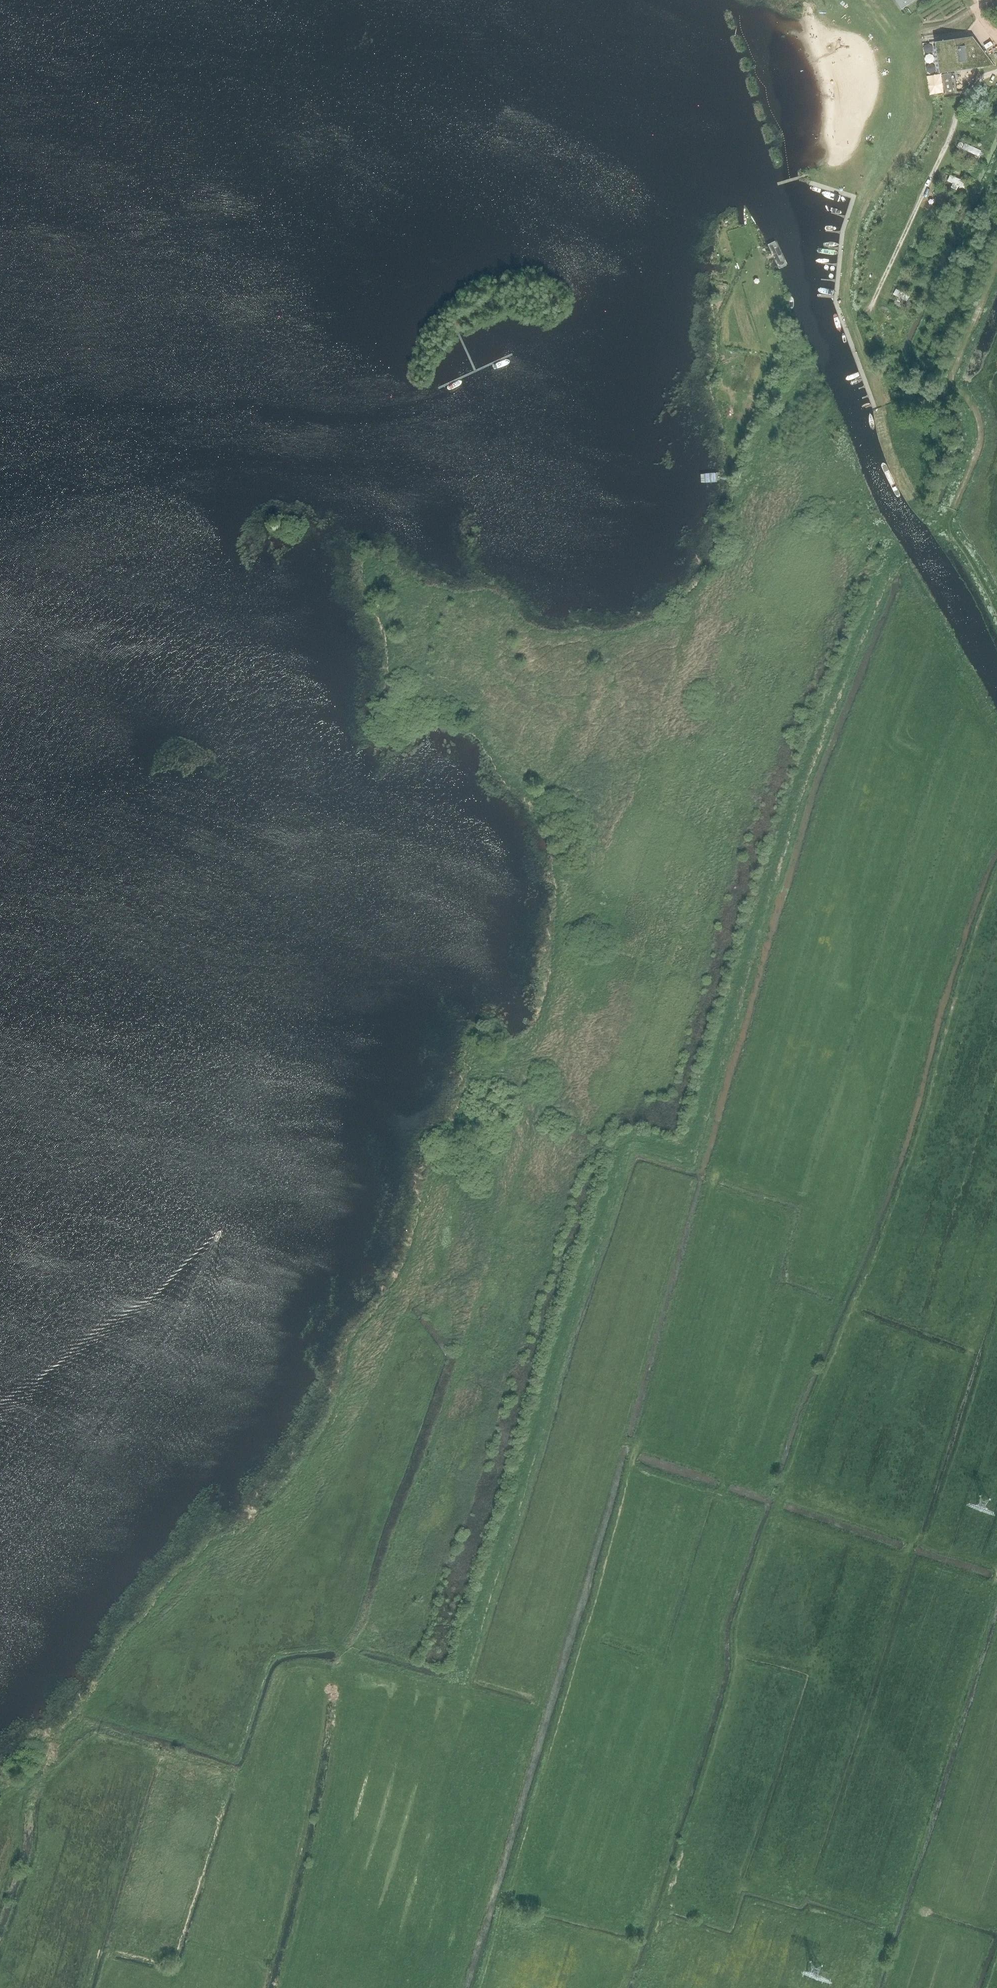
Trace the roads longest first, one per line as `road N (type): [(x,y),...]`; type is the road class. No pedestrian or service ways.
road 1 (track): [(996,73),(968,91),(871,309)]

